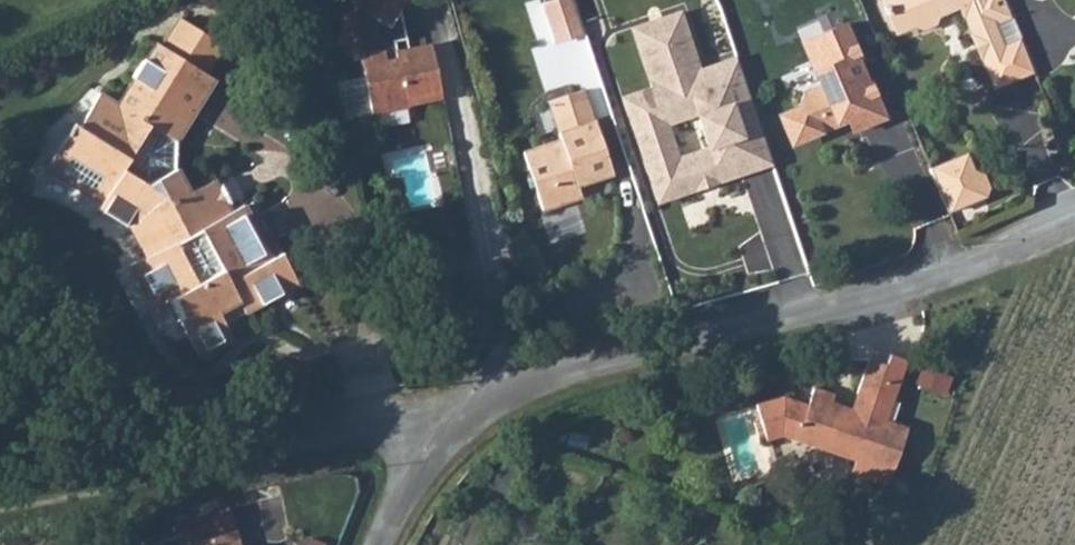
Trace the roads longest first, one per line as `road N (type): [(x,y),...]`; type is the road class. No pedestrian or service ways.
road 1 (residential): [(378,544),(431,448),(476,409),(556,375),(955,273),(1074,217)]

